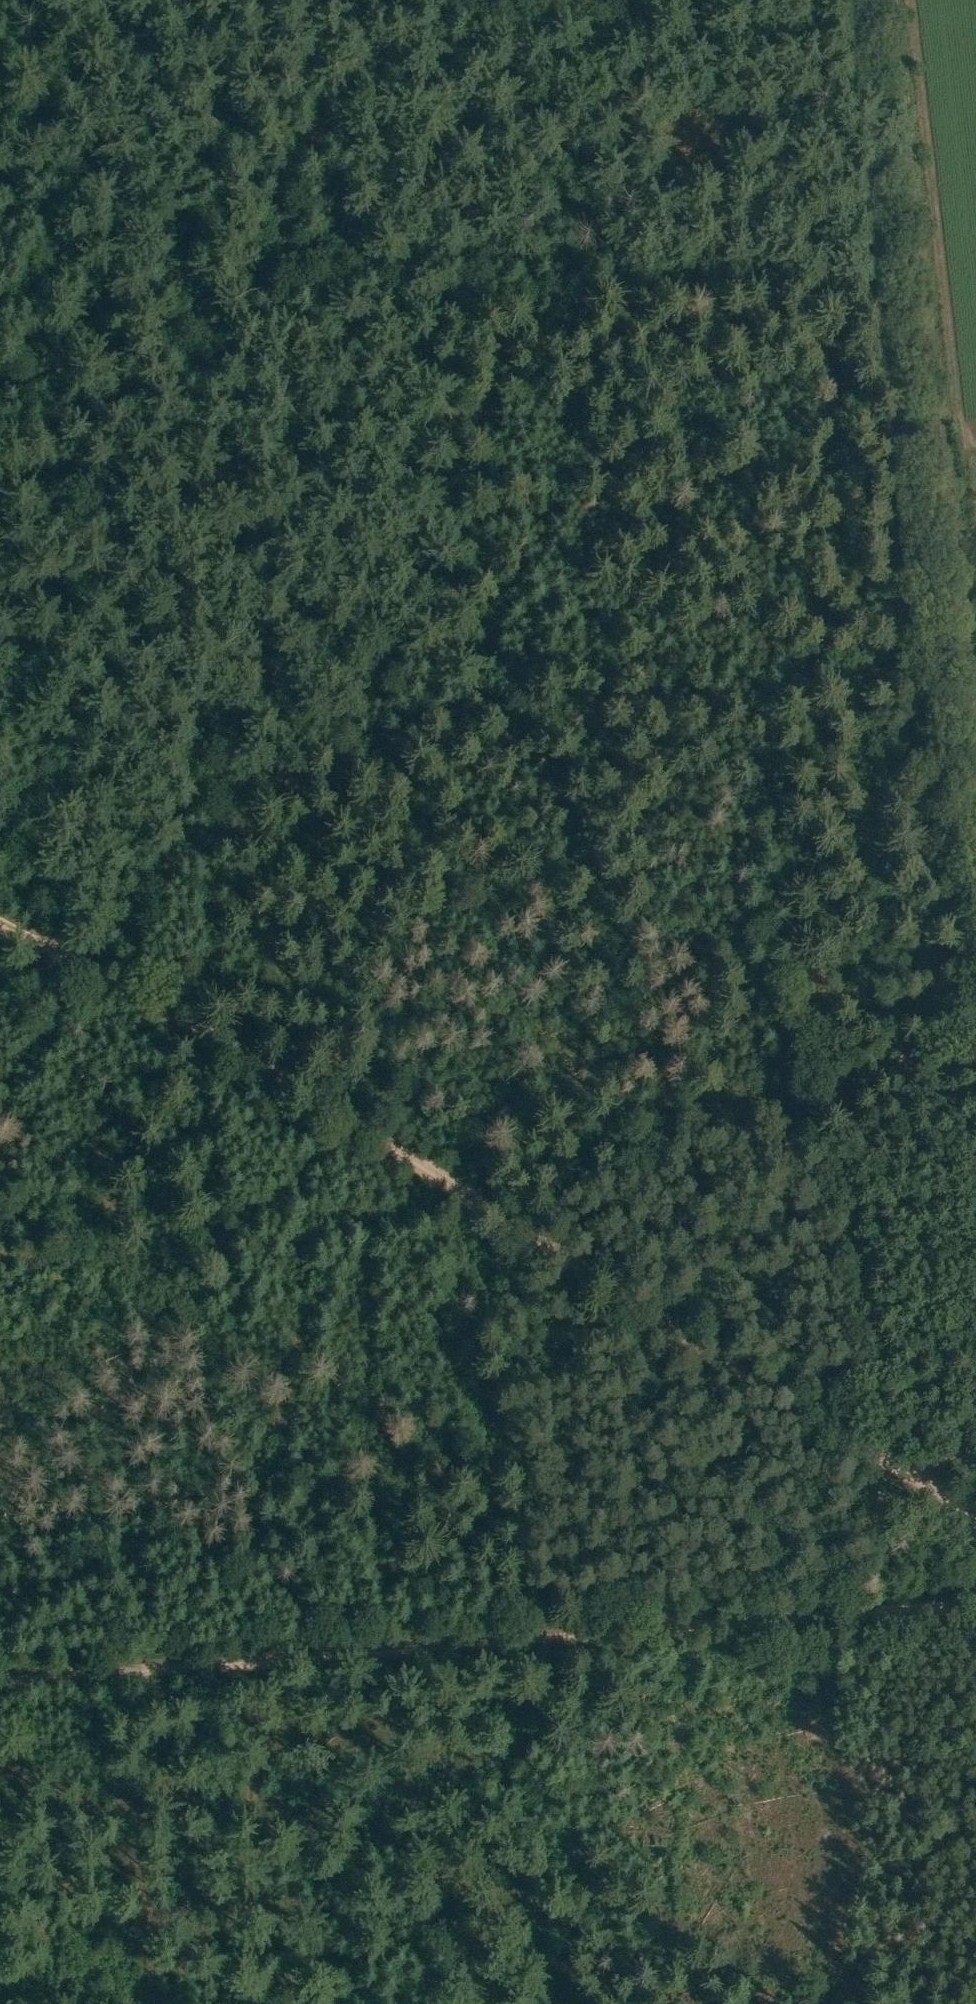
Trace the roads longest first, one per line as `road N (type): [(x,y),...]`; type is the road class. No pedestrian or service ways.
road 1 (track): [(975,1521),(0,935)]
road 2 (track): [(975,1593),(0,1674)]
road 3 (track): [(975,775),(884,0)]

